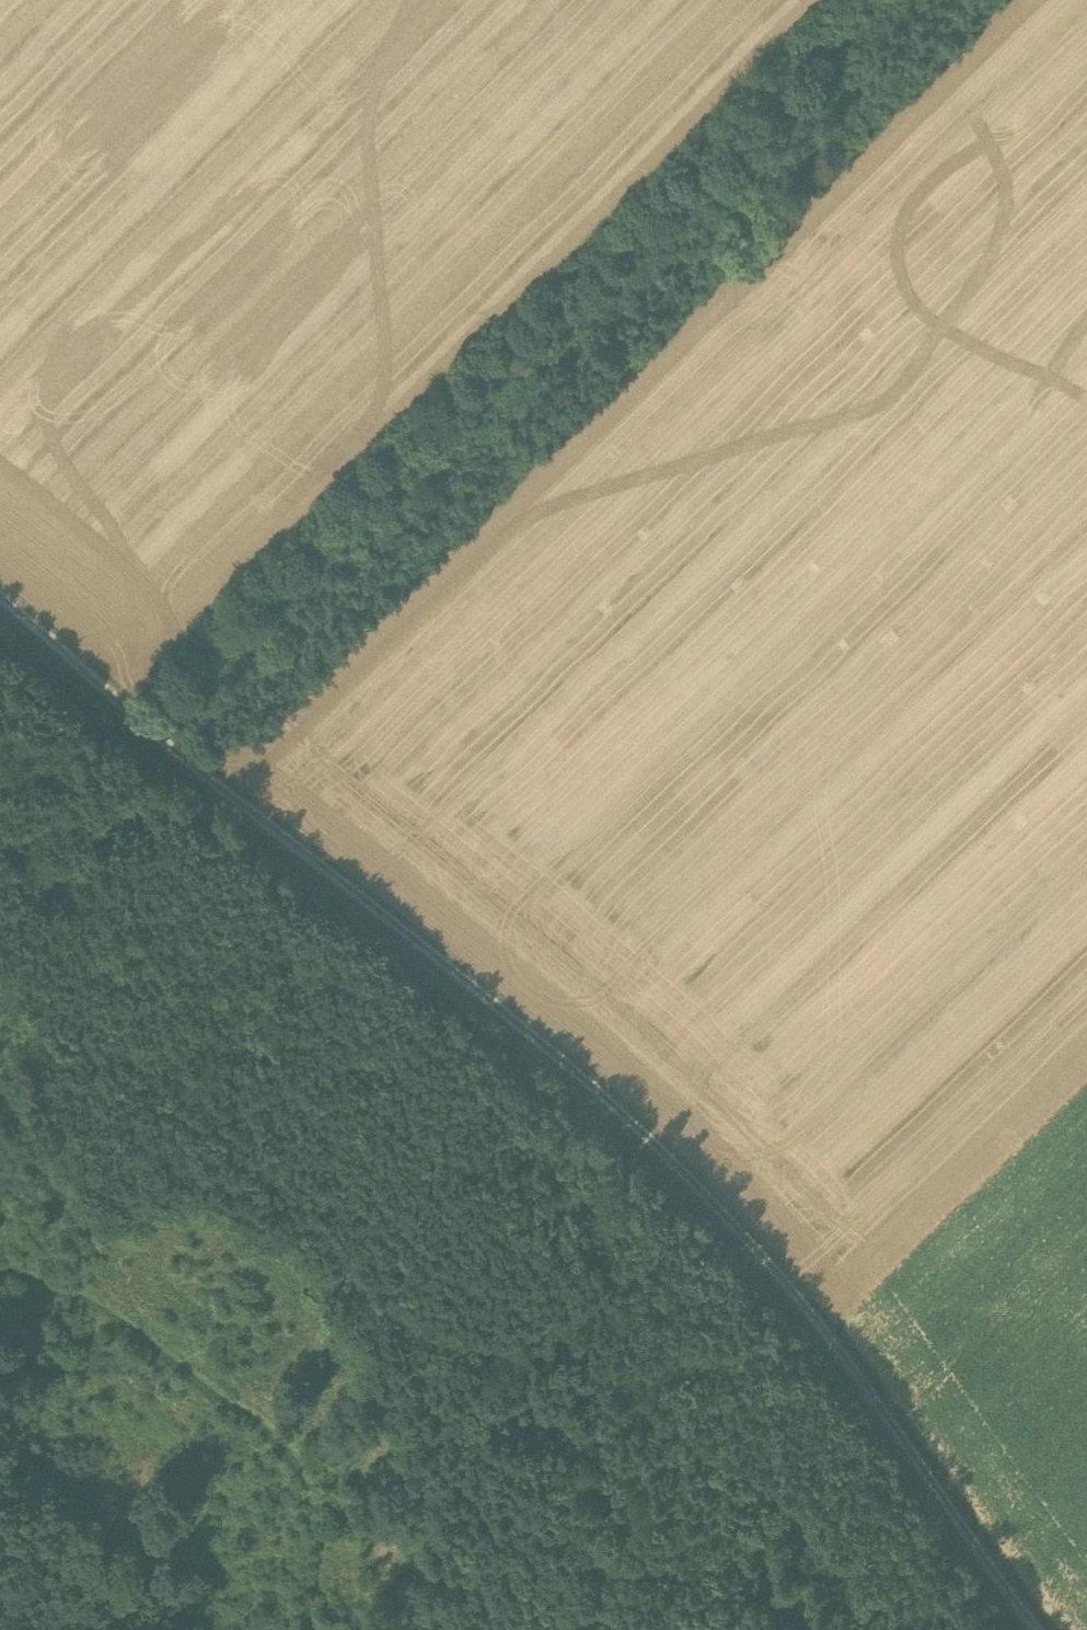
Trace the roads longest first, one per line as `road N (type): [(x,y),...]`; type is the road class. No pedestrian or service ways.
road 1 (track): [(1041,1629),(797,1295),(697,1183),(631,1119),(0,597)]

